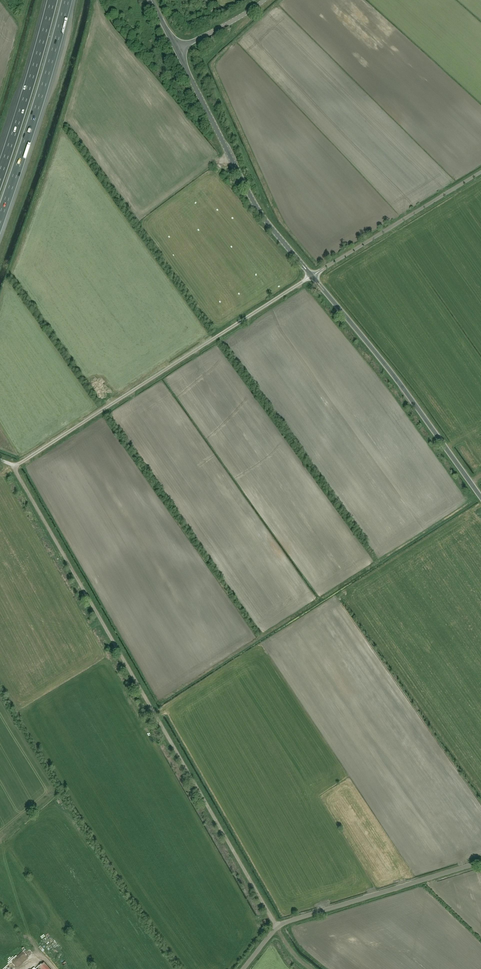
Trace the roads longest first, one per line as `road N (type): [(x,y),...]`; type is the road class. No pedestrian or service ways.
road 1 (unclassified): [(277,927),(14,465),(0,461)]
road 2 (tertiary): [(480,491),(311,276)]
road 3 (tertiary): [(311,276),(256,207),(177,50)]
road 4 (motorway): [(0,224),(68,0)]
road 5 (unclassified): [(277,927),(480,865)]
road 6 (unclassified): [(311,276),(480,172)]
road 7 (motorway): [(53,0),(0,178)]

